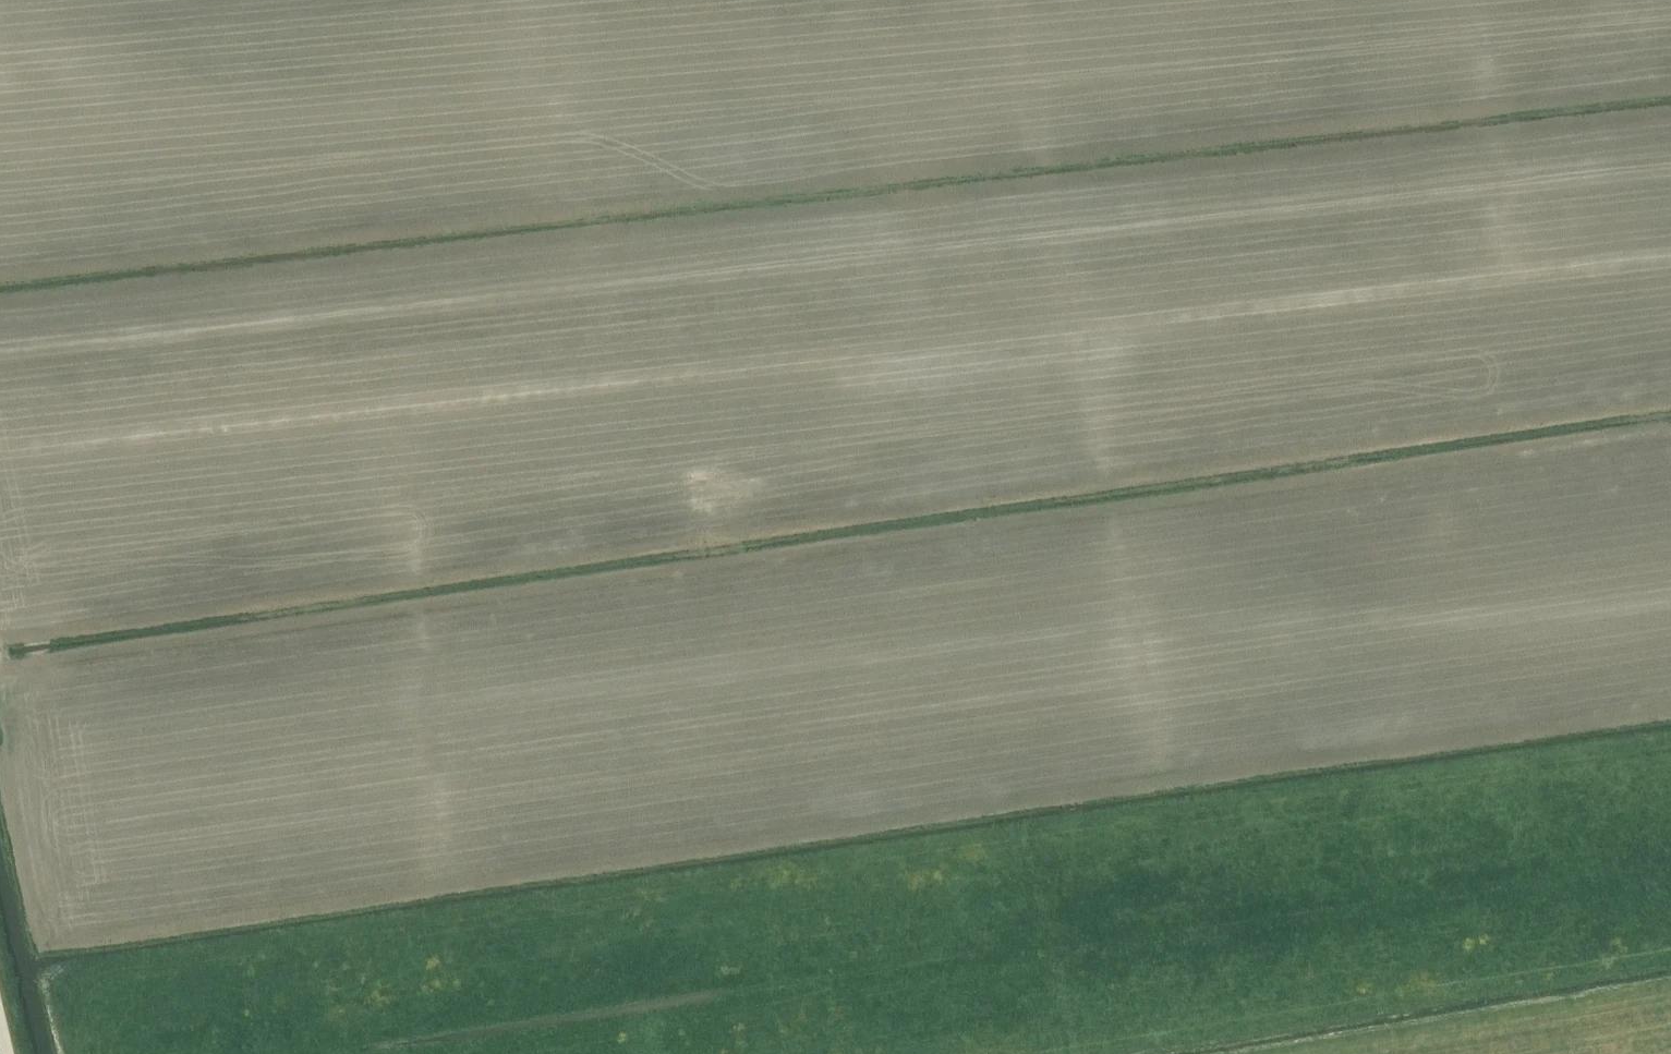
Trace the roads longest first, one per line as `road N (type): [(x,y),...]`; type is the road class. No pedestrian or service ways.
road 1 (track): [(387,21),(0,60)]
road 2 (track): [(222,678),(49,704),(32,593)]

